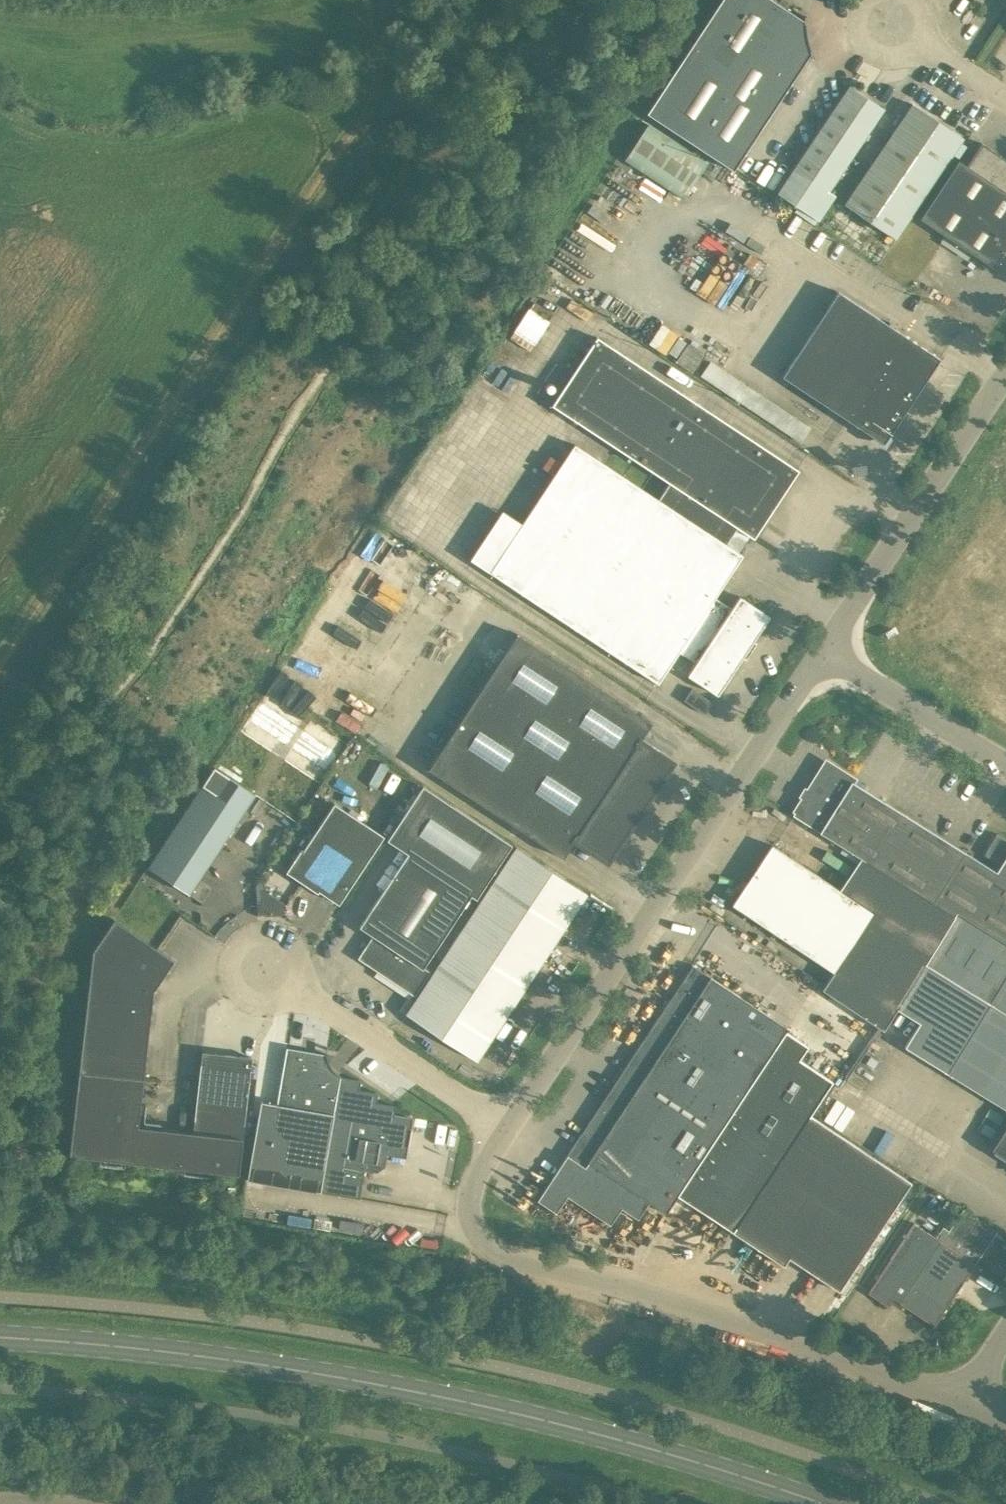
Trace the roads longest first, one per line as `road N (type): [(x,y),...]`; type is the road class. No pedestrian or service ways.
road 1 (secondary): [(823,1503),(498,1409),(178,1354),(0,1337)]
road 2 (unclassified): [(962,1402),(478,1250),(468,1201),(509,1129)]
road 3 (unclassified): [(509,1129),(824,652)]
road 4 (unclassified): [(824,652),(1005,375)]
road 5 (unclassified): [(509,1129),(298,988)]
road 6 (unclassified): [(1005,767),(824,652)]
road 7 (unclassified): [(298,988),(302,965),(290,944),(269,935),(248,941),(233,958),(233,981),(246,999),(268,1006)]
road 8 (unclassified): [(1005,101),(889,22)]

